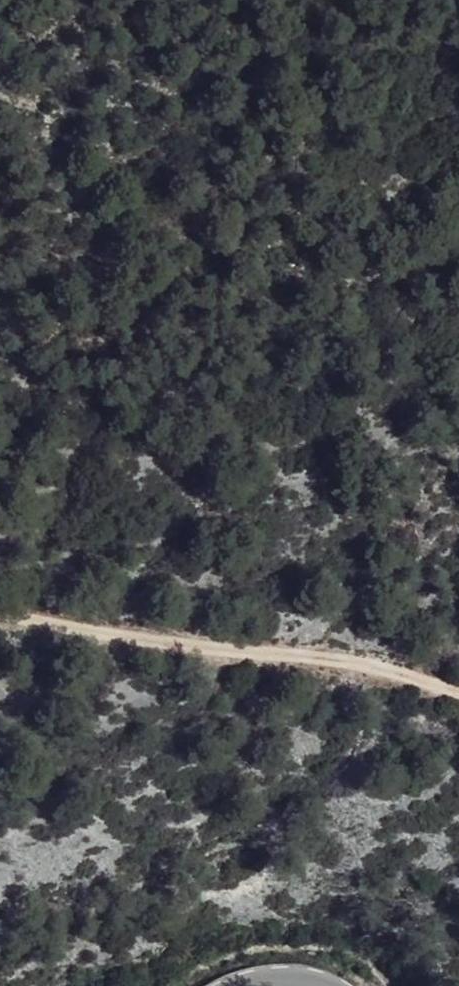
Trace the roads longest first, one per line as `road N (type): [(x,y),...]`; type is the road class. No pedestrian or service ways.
road 1 (track): [(0,598),(237,631),(458,680)]

